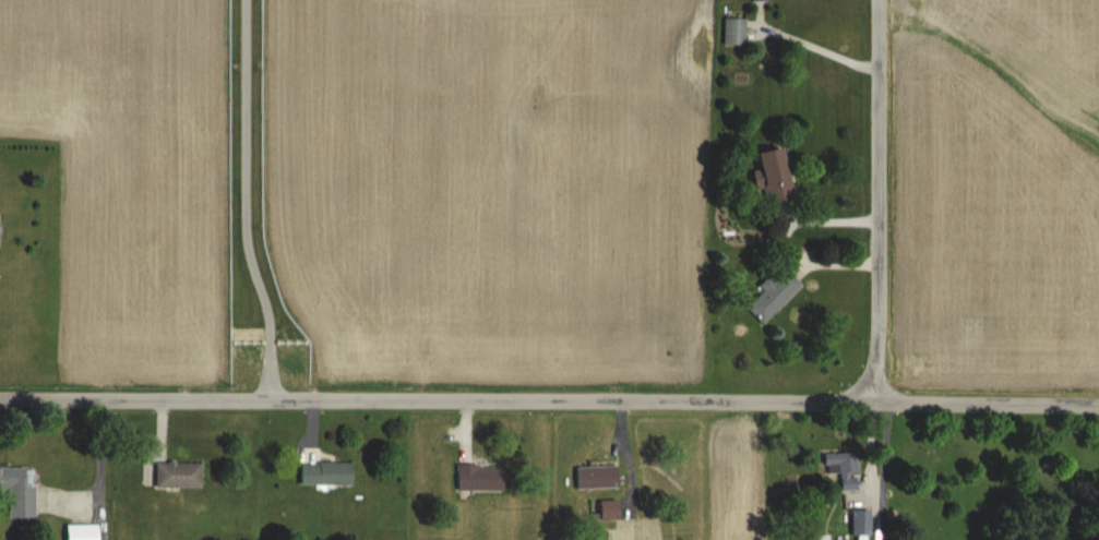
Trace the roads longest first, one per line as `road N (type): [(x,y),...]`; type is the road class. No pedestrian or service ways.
road 1 (residential): [(0,399),(1098,405)]
road 2 (residential): [(876,0),(874,403)]

